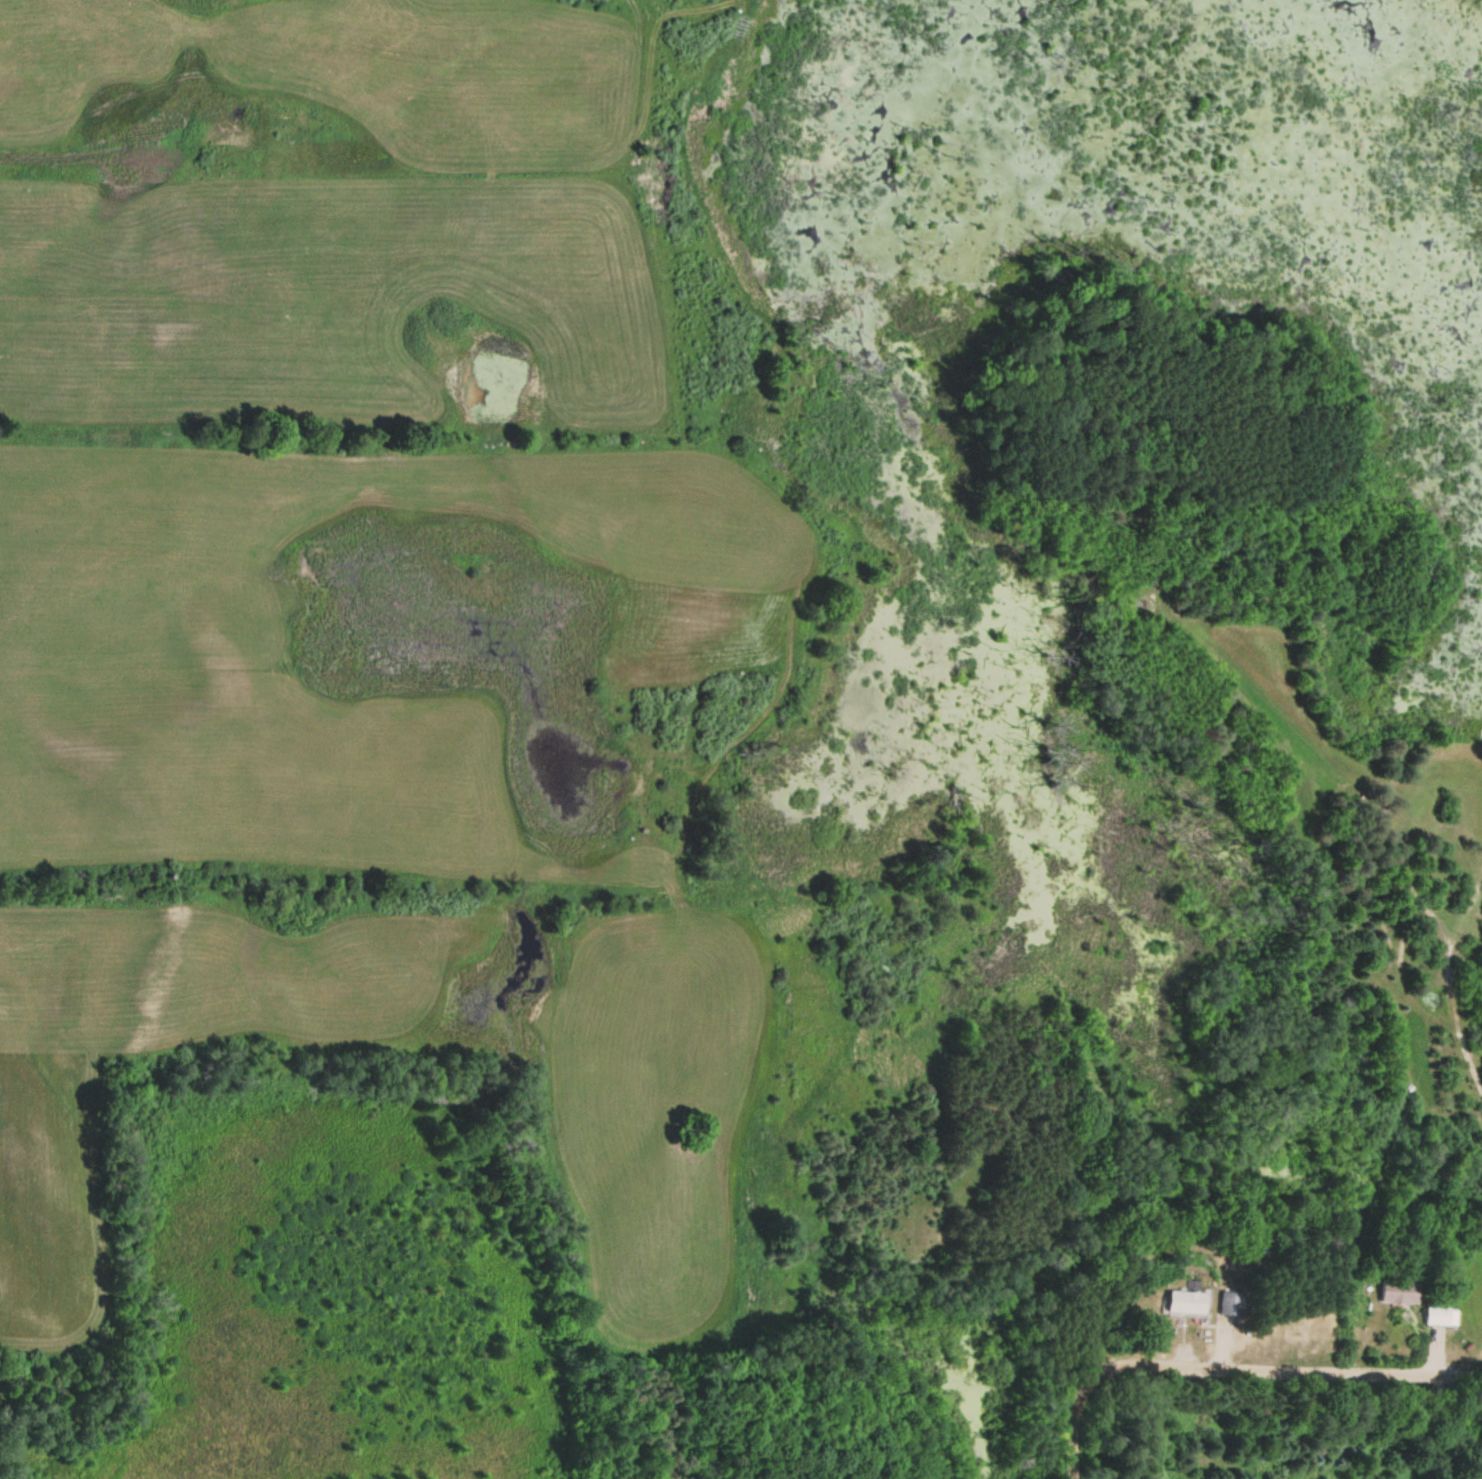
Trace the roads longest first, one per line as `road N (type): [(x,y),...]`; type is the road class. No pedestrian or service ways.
road 1 (residential): [(1082,1373),(1481,1381)]

